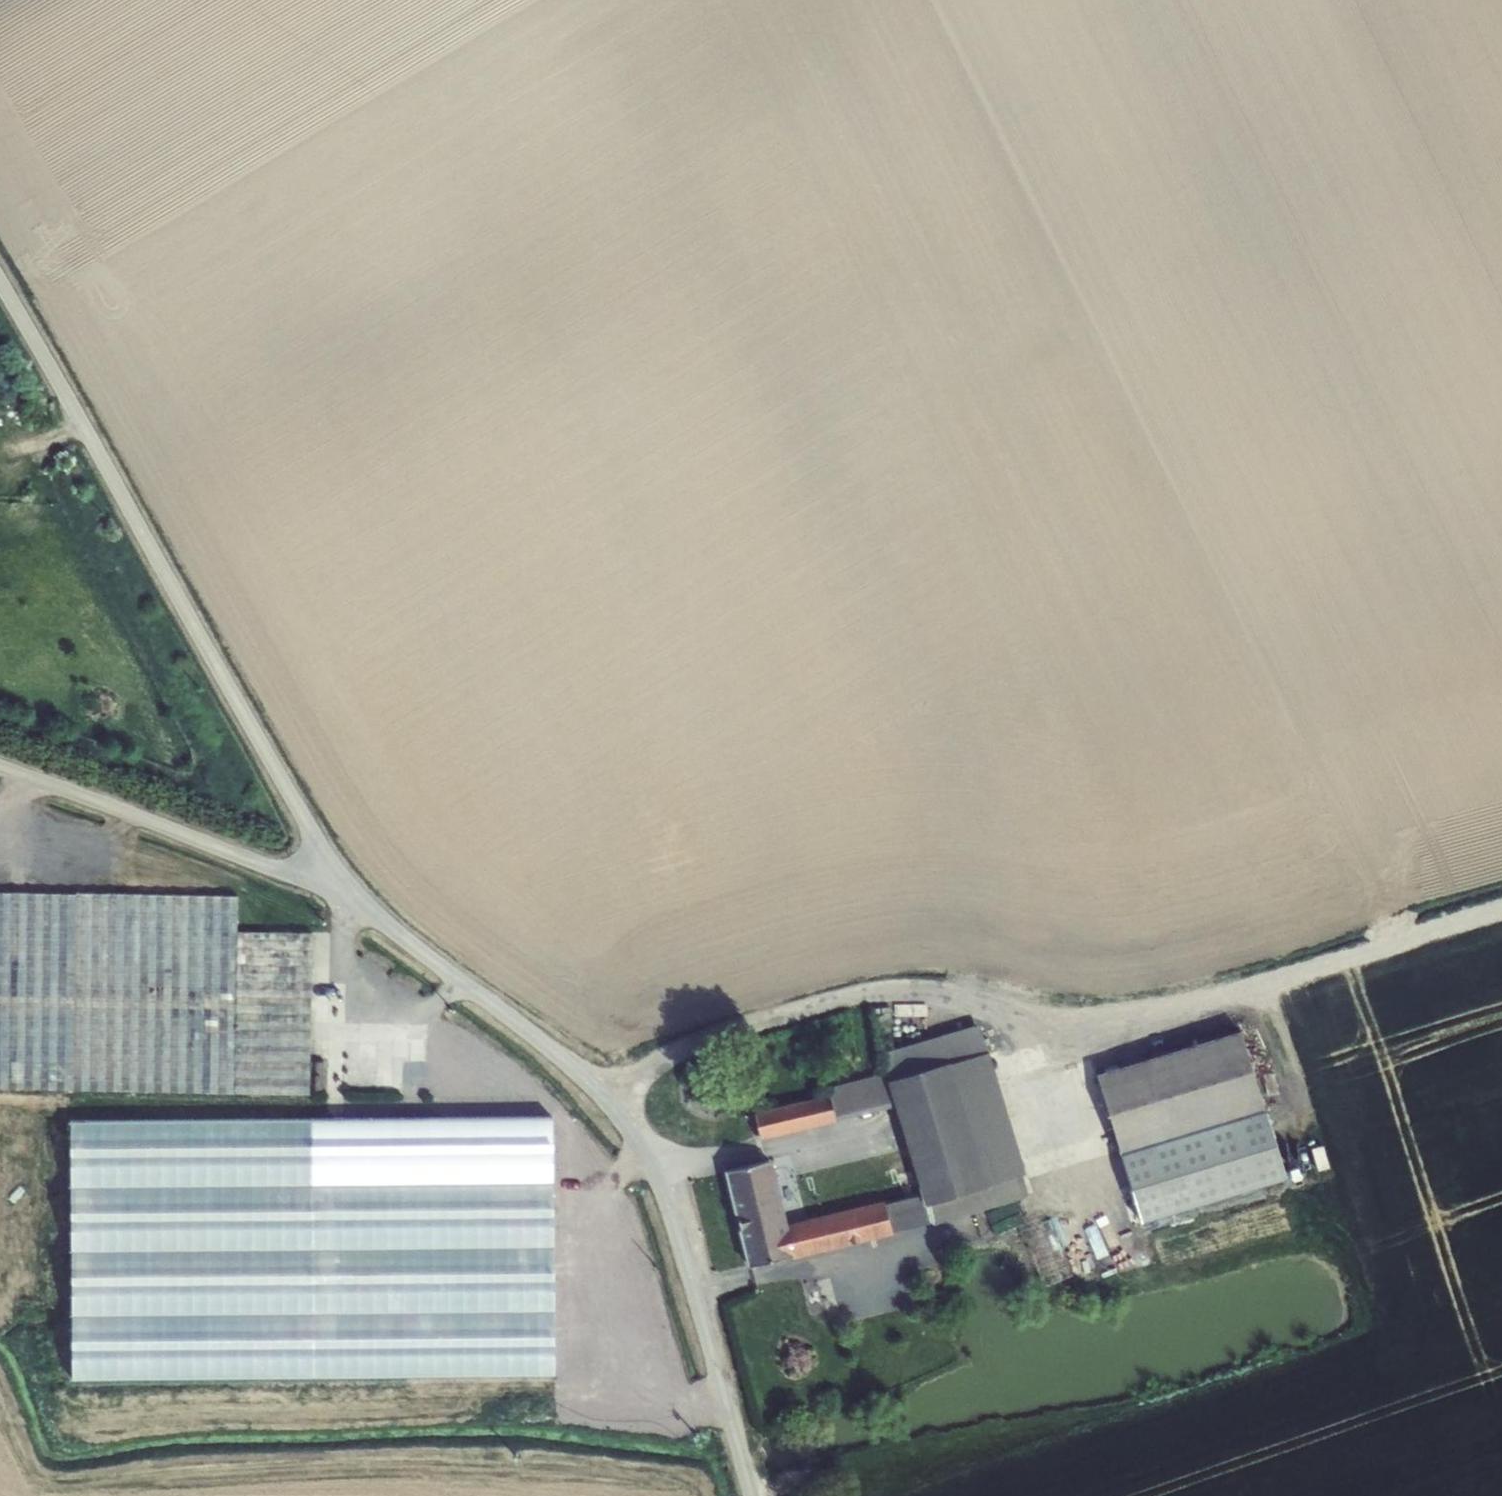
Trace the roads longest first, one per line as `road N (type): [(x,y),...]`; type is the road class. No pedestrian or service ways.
road 1 (unclassified): [(344,883),(380,920),(570,1063),(632,1132),(668,1204),(751,1495)]
road 2 (unclassified): [(344,883),(0,283)]
road 3 (unclassified): [(0,766),(292,876),(344,883)]

